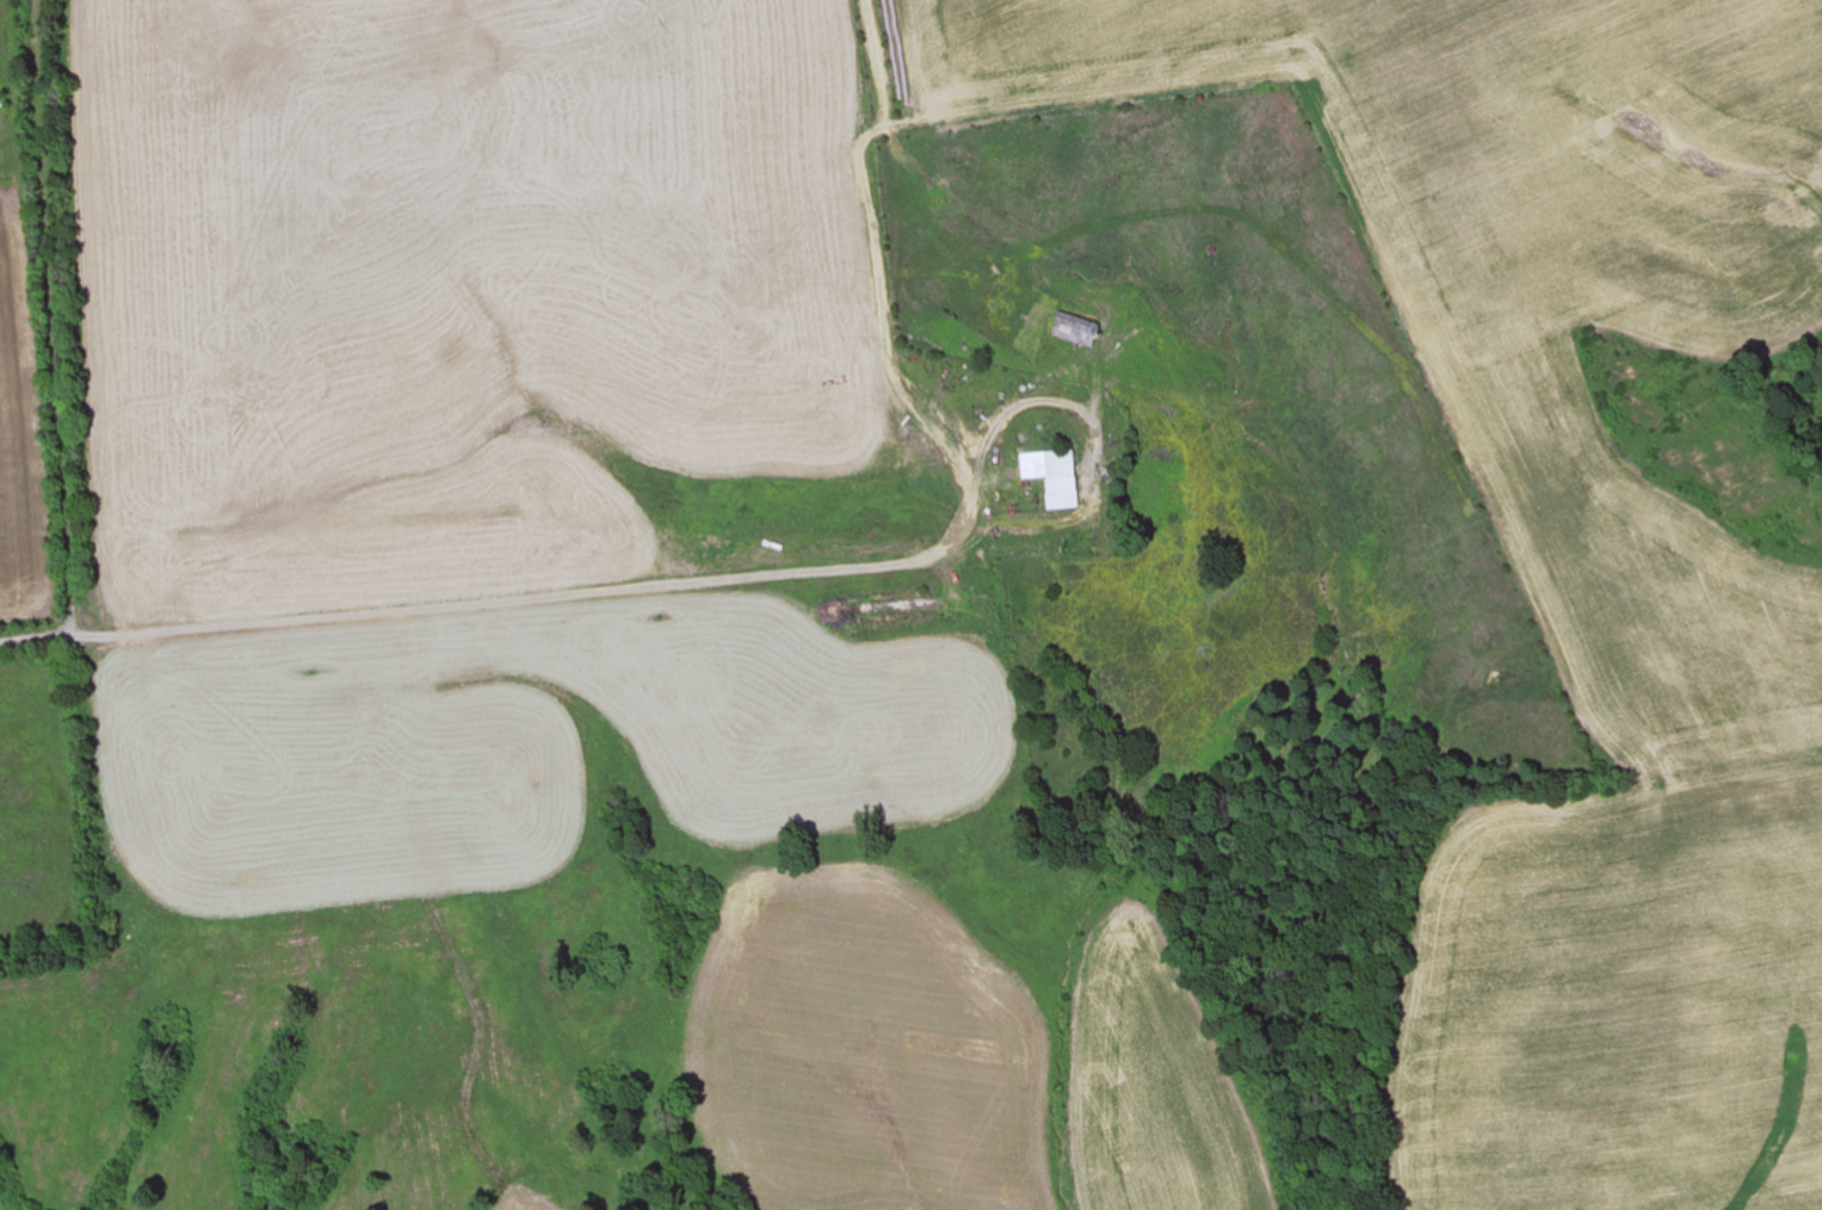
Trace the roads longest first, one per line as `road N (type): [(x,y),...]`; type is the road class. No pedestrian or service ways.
road 1 (residential): [(0,645),(66,629),(969,533)]
road 2 (residential): [(66,629),(38,0)]

